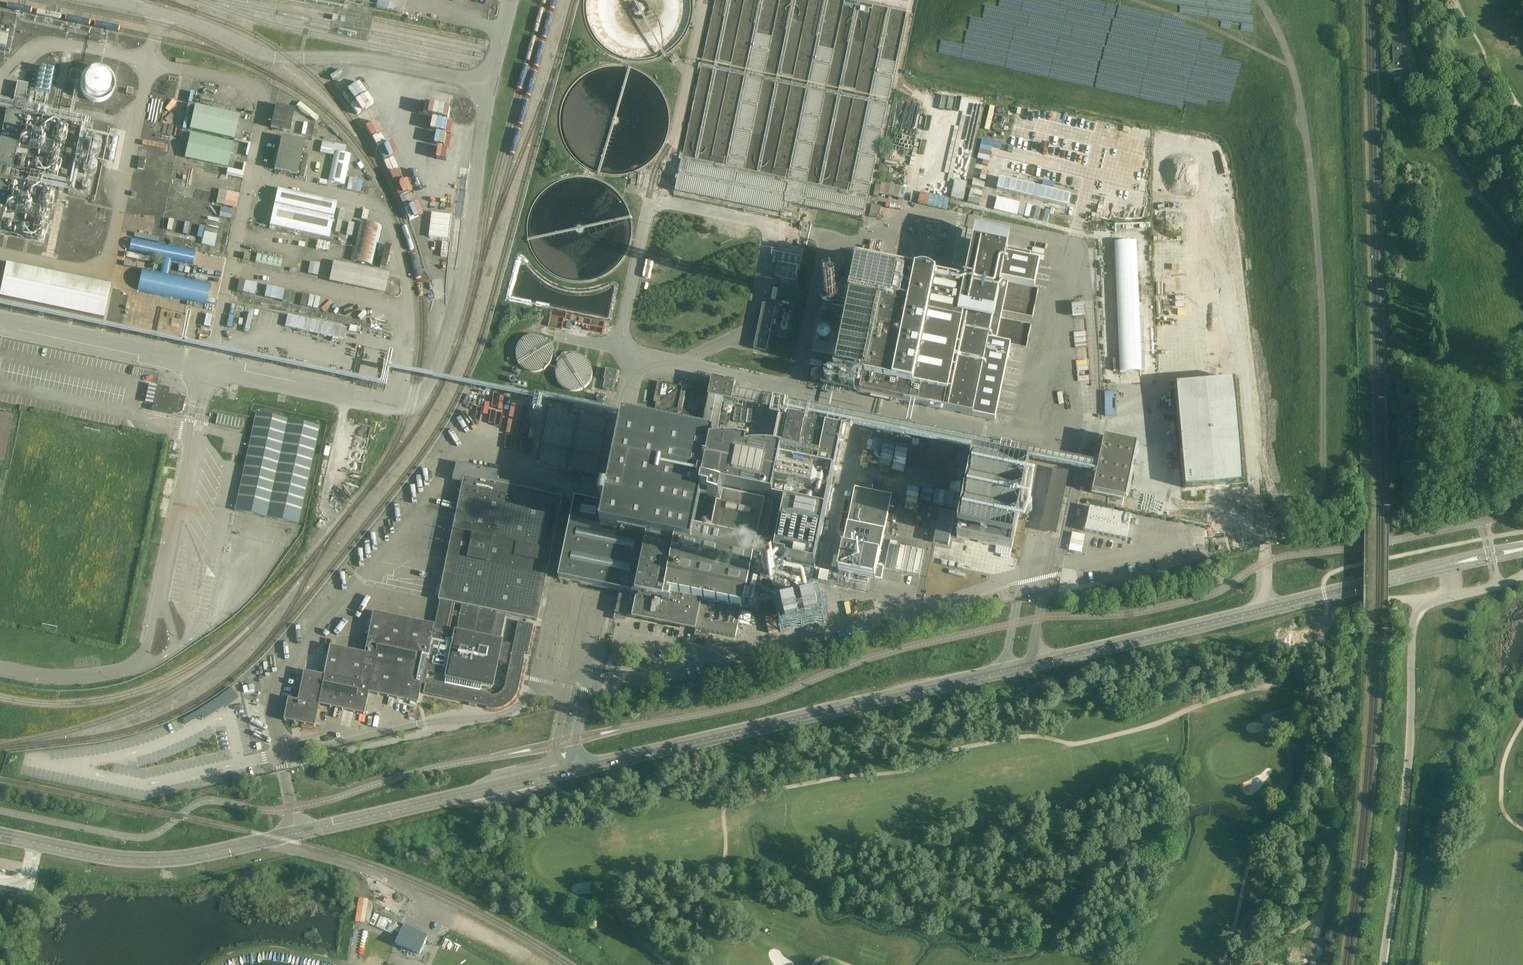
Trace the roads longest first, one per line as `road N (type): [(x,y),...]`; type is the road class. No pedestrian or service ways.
road 1 (tertiary): [(1265,610),(194,857),(107,858),(0,837)]
road 2 (unclassified): [(1381,964),(1410,732),(1411,624),(1422,606),(1451,597)]
road 3 (tertiary): [(1265,610),(1448,566)]

